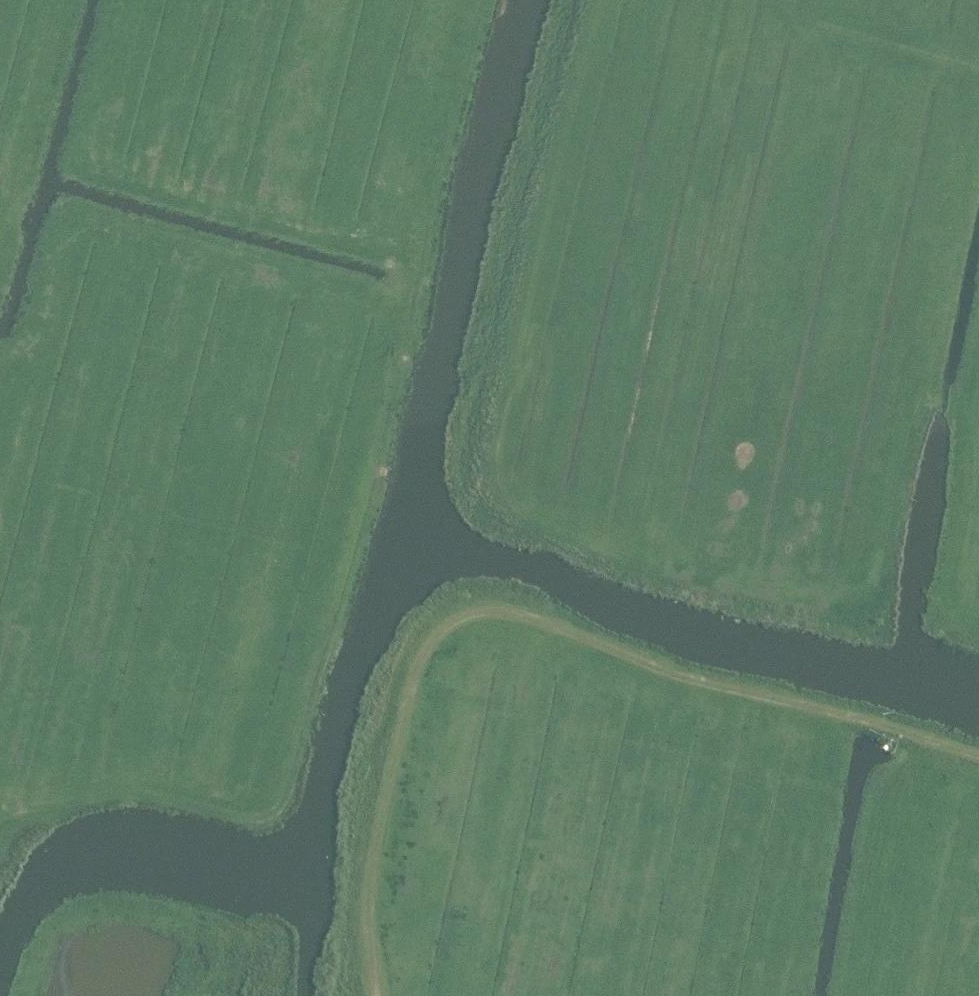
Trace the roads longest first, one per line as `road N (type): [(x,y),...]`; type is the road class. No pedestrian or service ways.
road 1 (track): [(371,995),(369,851),(399,714),(422,664),(470,613),(526,613),(680,670),(978,751)]

